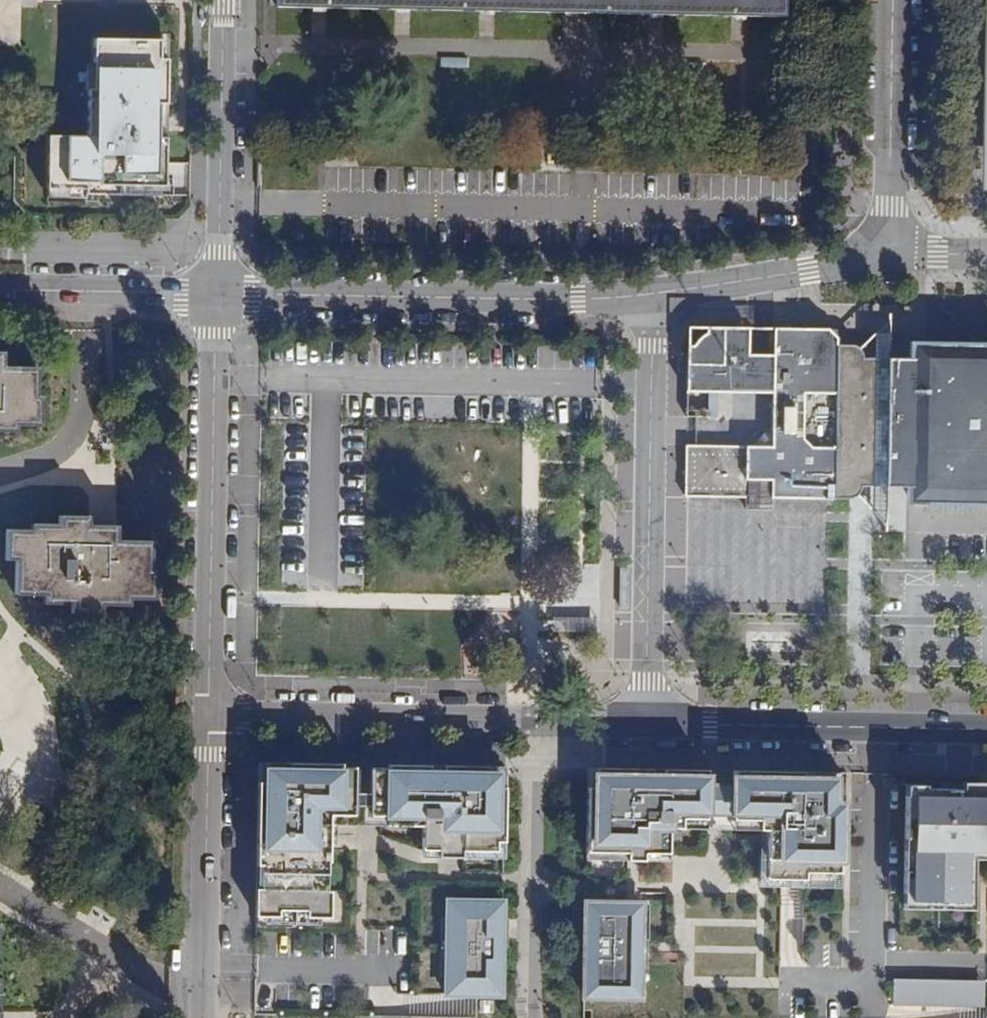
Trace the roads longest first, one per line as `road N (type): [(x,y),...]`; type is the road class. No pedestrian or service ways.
road 1 (unclassified): [(653,725),(212,718)]
road 2 (residential): [(653,294),(578,302),(218,299)]
road 3 (unclassified): [(653,725),(653,294)]
road 4 (residential): [(218,299),(212,718)]
road 5 (unclassified): [(986,731),(653,725)]
road 6 (residential): [(225,0),(218,299)]
road 7 (residential): [(212,718),(207,1017)]
road 8 (residential): [(892,0),(888,255)]
road 9 (residential): [(888,255),(653,294)]
road 10 (residential): [(218,299),(0,291)]

